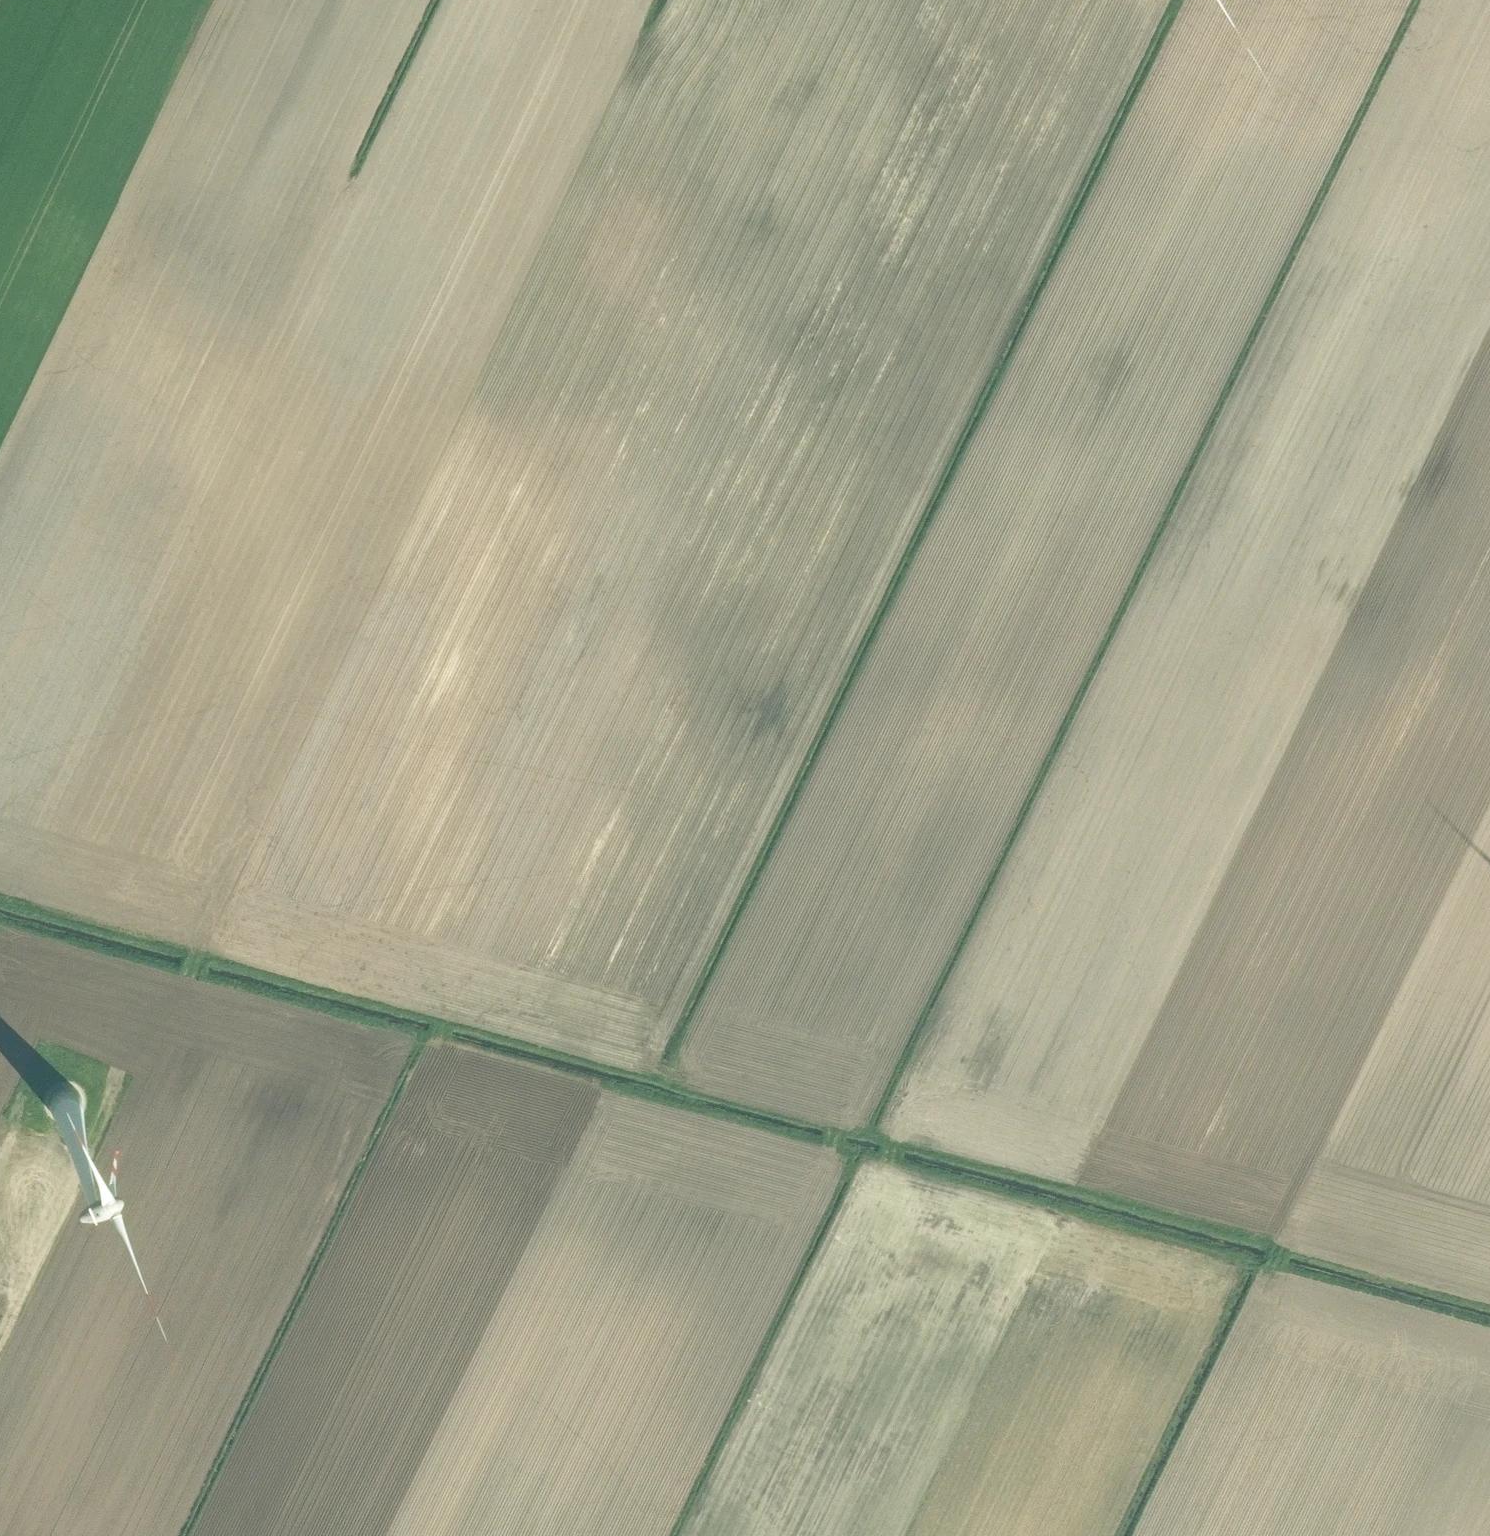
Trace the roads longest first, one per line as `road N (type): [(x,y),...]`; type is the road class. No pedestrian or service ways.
road 1 (track): [(0,1326),(65,1186)]

